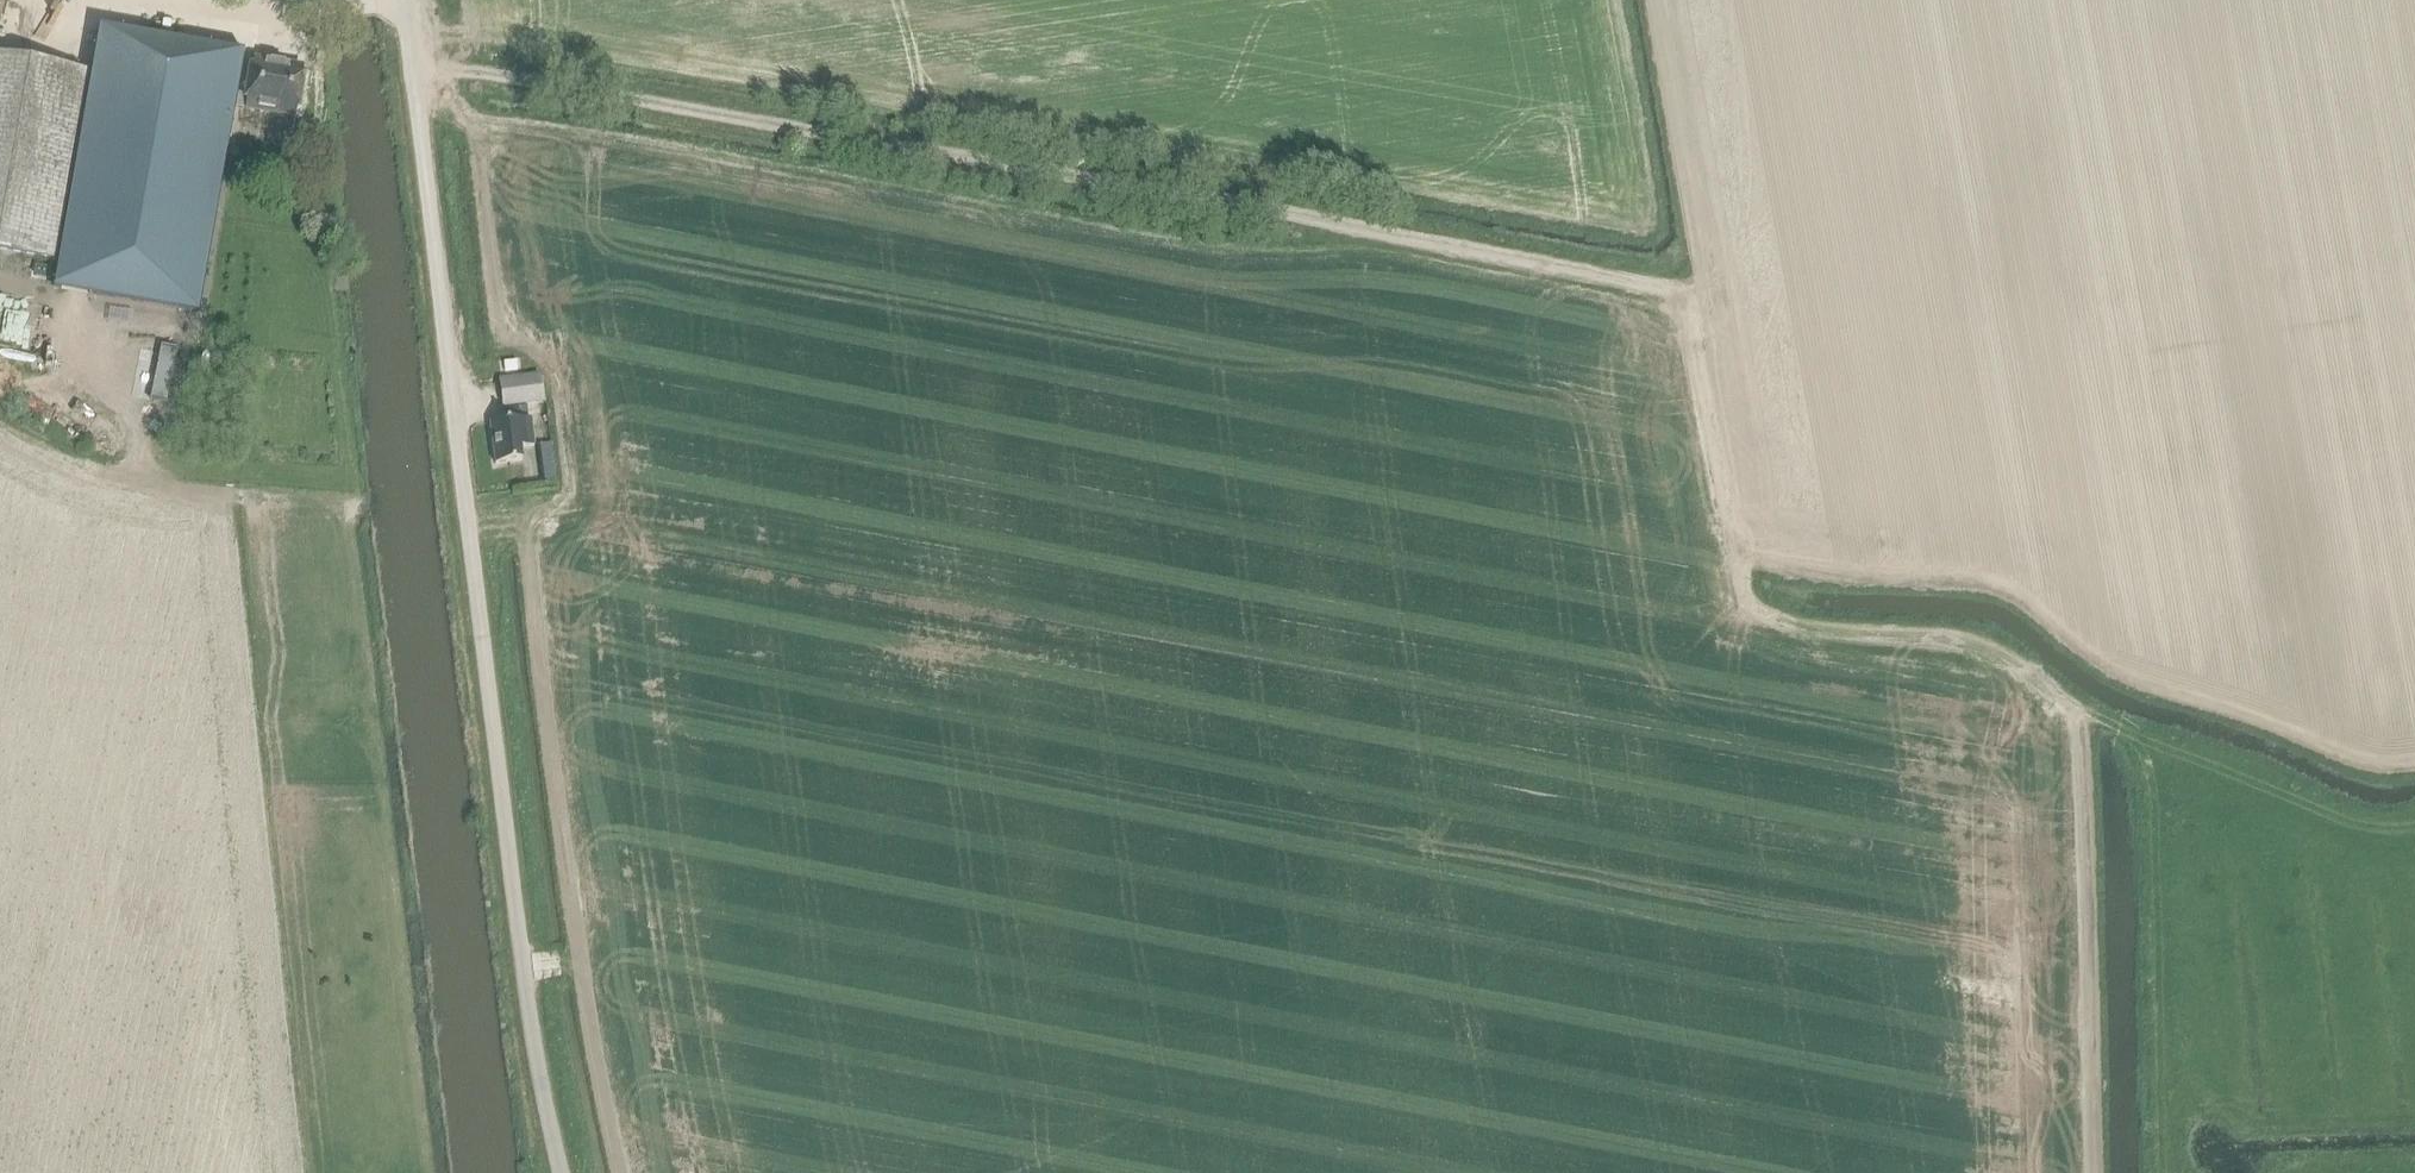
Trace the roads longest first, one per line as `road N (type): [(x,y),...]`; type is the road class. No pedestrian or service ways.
road 1 (unclassified): [(559,1172),(521,951),(404,0)]

